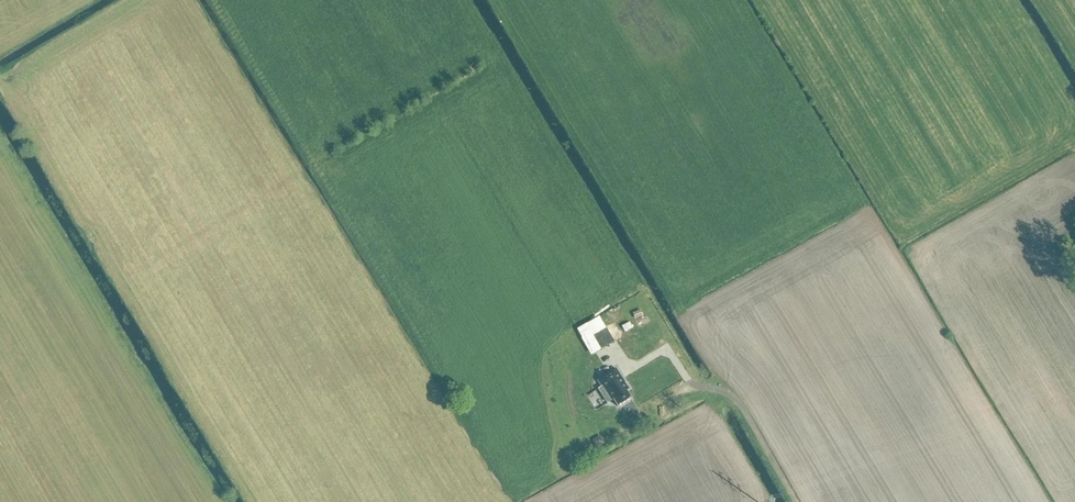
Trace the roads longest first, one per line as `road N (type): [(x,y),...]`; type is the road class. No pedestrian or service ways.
road 1 (track): [(693,388),(728,393),(795,501)]

